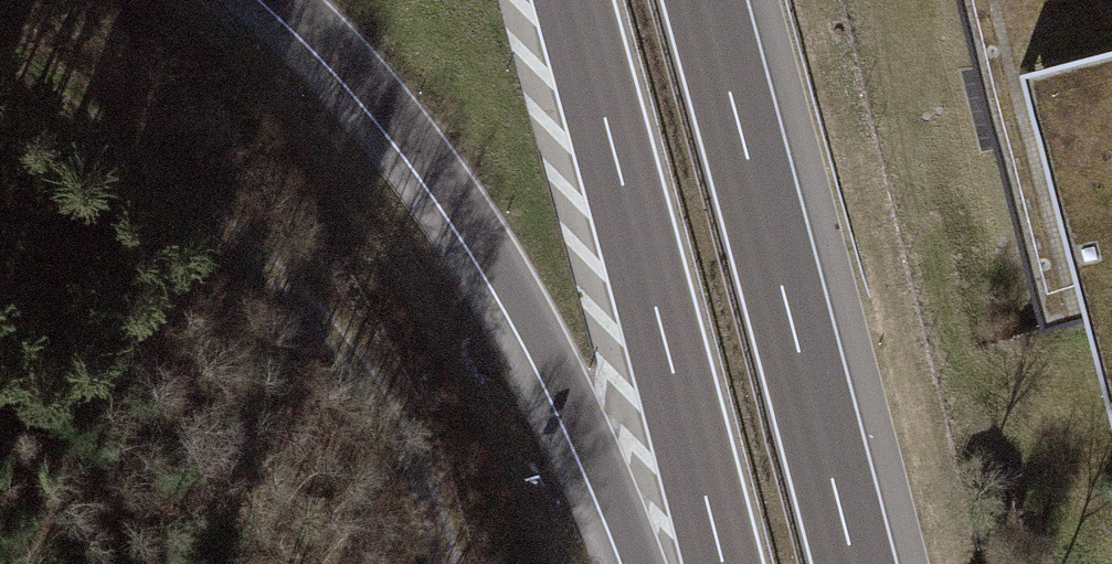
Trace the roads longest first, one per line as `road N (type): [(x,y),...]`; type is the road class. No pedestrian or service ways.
road 1 (track): [(438,563),(416,489),(342,348),(200,203),(0,72)]
road 2 (motorway): [(281,0),(394,120),(481,241),(539,341),(642,563)]
road 3 (motorway): [(856,563),(712,0)]
road 4 (motorway): [(573,0),(712,563)]

